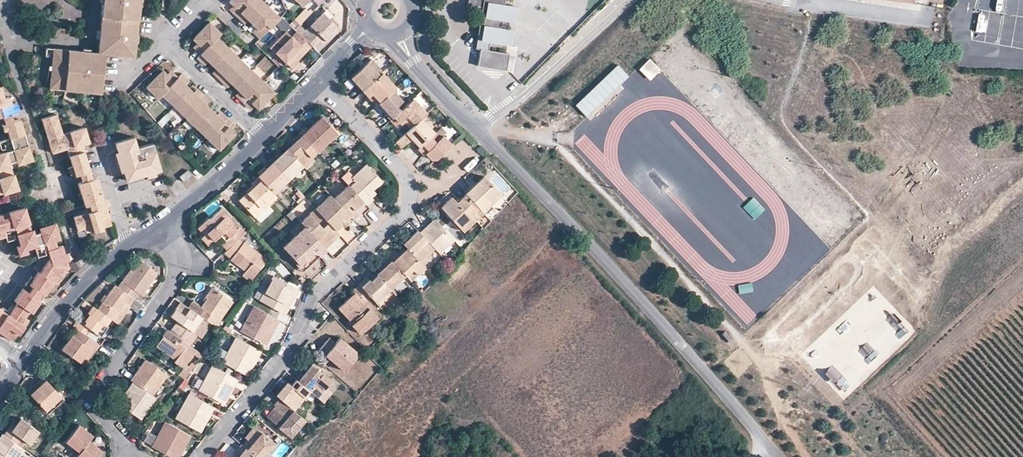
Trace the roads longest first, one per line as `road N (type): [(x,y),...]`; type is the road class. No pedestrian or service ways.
road 1 (unclassified): [(777,456),(628,284),(481,134)]
road 2 (residential): [(410,192),(397,215),(313,294),(293,343),(199,456)]
road 3 (residential): [(129,454),(90,402),(177,277),(181,262),(163,225)]
road 4 (residential): [(22,363),(77,291),(163,225)]
road 5 (residential): [(322,80),(401,166),(410,192)]
road 6 (residential): [(163,225),(262,137)]
road 7 (residential): [(262,137),(168,44)]
road 8 (tertiary): [(481,134),(399,34)]

